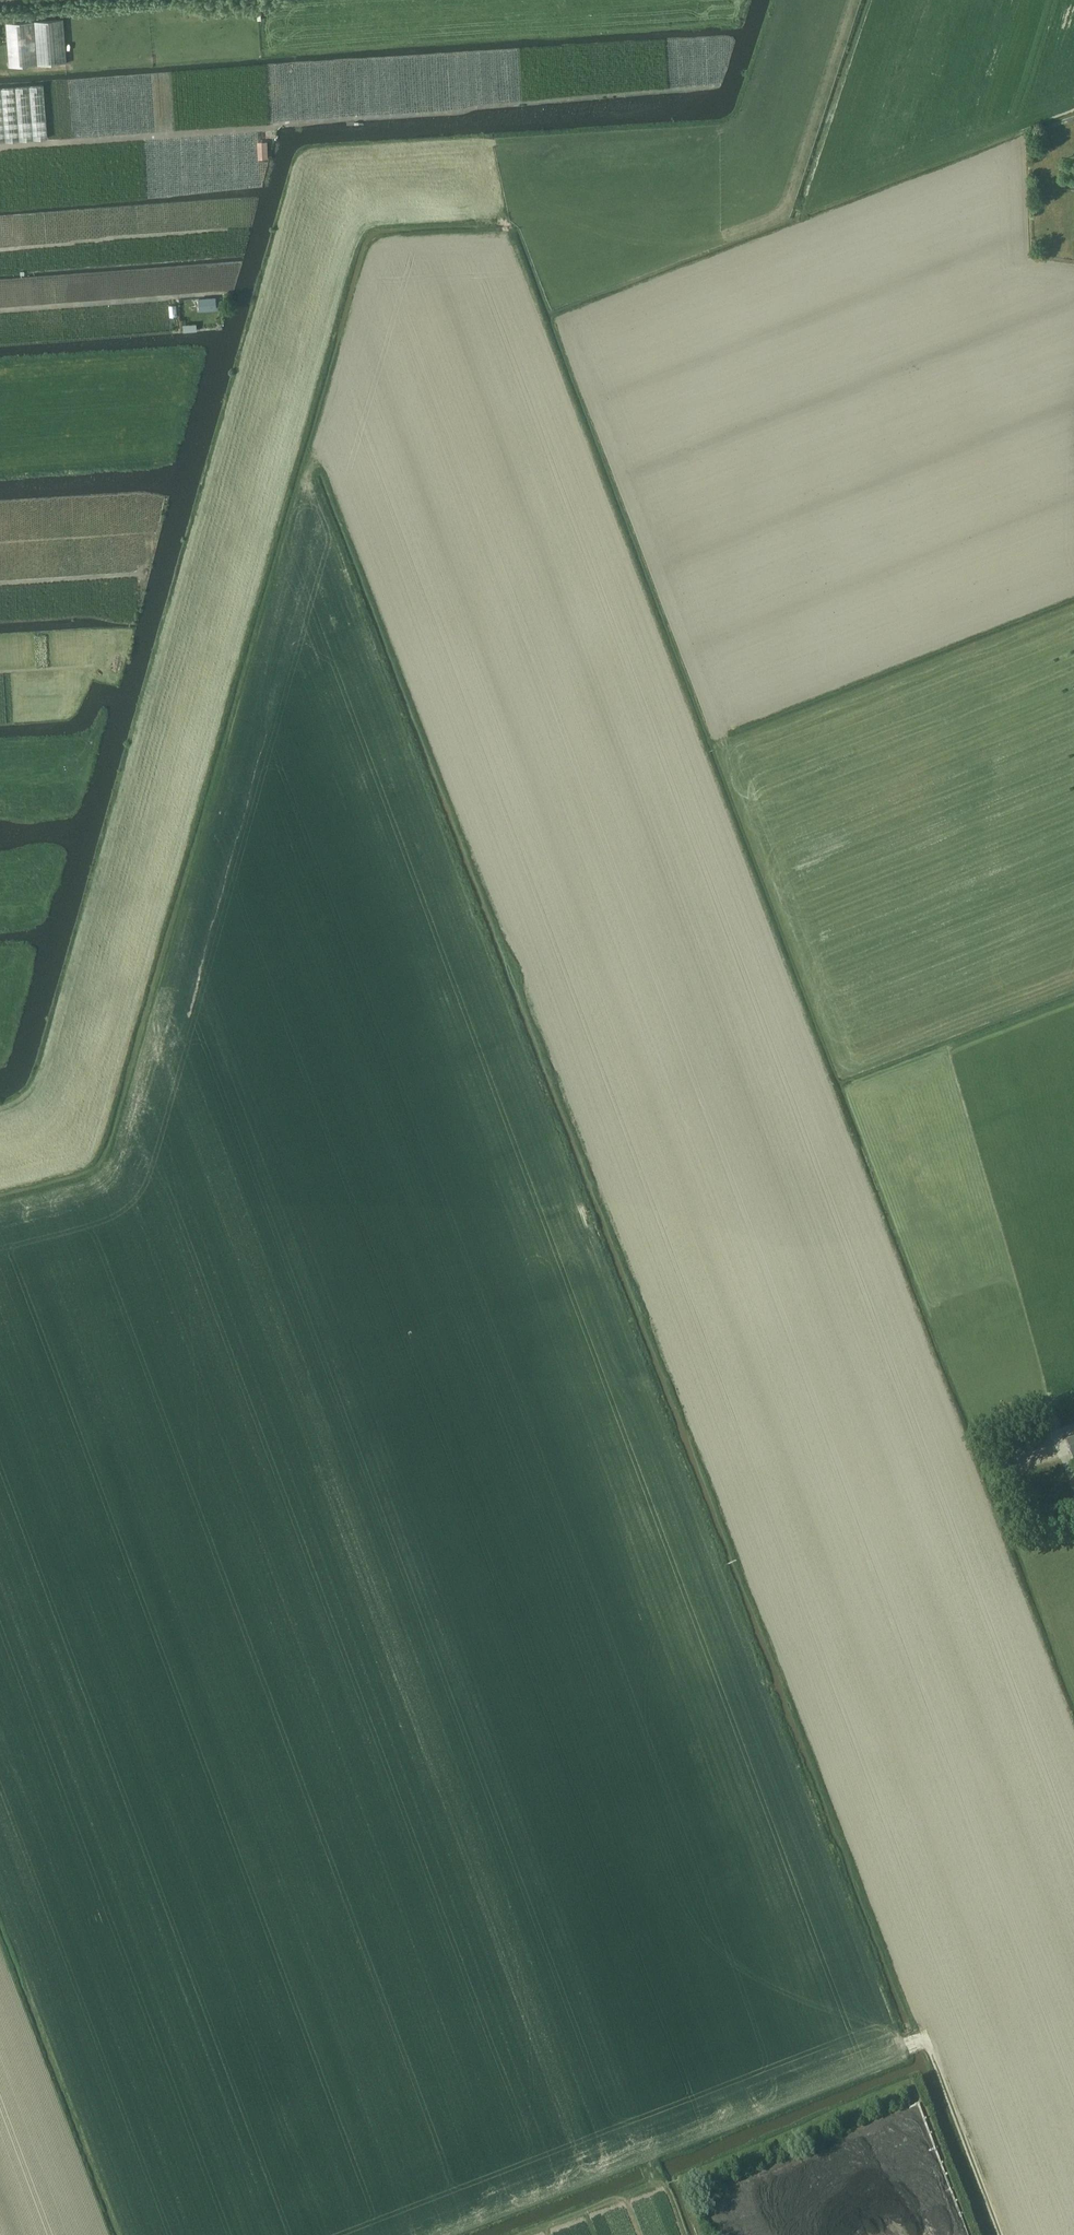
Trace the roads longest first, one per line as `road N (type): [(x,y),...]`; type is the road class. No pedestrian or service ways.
road 1 (track): [(0,146),(263,128)]
road 2 (track): [(0,250),(227,230)]
road 3 (track): [(0,309),(214,293)]
road 4 (track): [(0,583),(144,573)]

